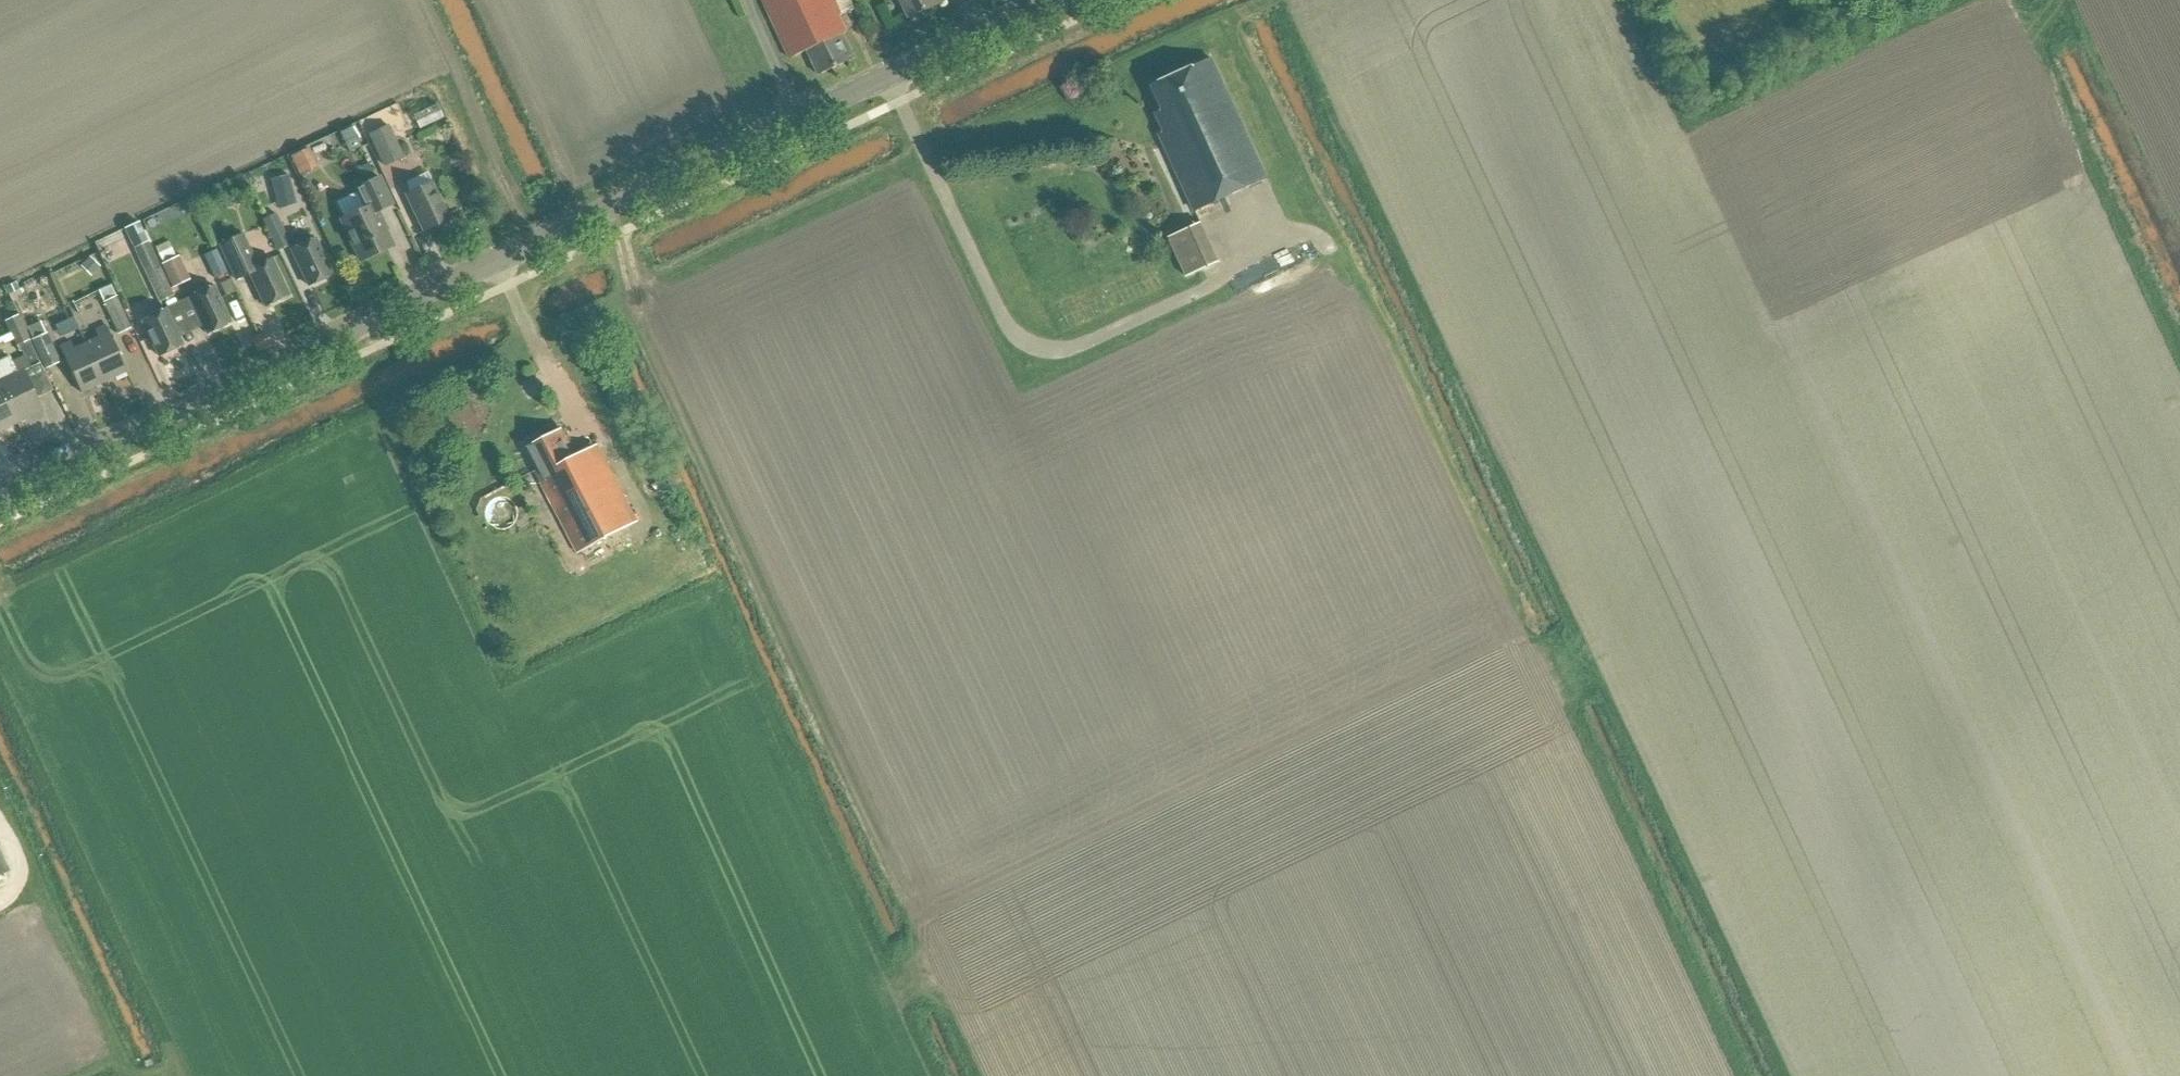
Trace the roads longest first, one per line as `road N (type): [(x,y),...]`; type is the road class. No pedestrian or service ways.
road 1 (tertiary): [(0,492),(1049,0)]
road 2 (track): [(532,243),(524,202),(427,0)]

